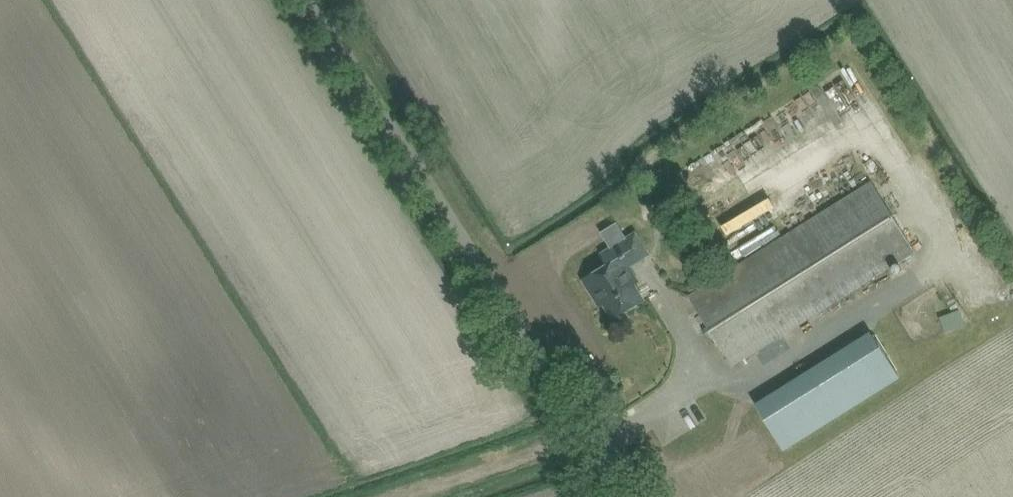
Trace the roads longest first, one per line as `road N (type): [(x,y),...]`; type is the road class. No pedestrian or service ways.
road 1 (unclassified): [(627,496),(311,0)]
road 2 (track): [(404,496),(585,431)]

